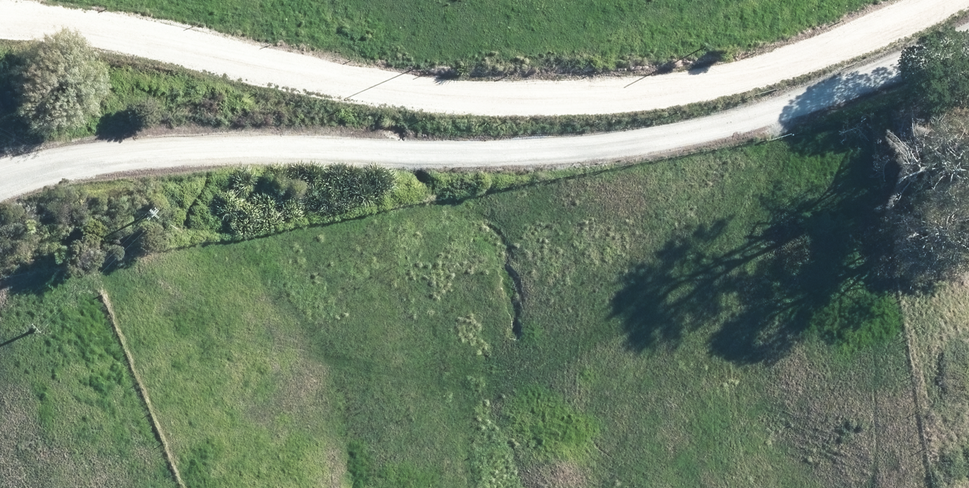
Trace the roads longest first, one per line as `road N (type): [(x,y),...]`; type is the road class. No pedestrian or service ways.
road 1 (unclassified): [(0,180),(71,161),(216,150),(467,157),(666,140),(770,116),(968,40)]
road 2 (unclassified): [(0,8),(486,95),(616,91),(780,52),(892,0)]

